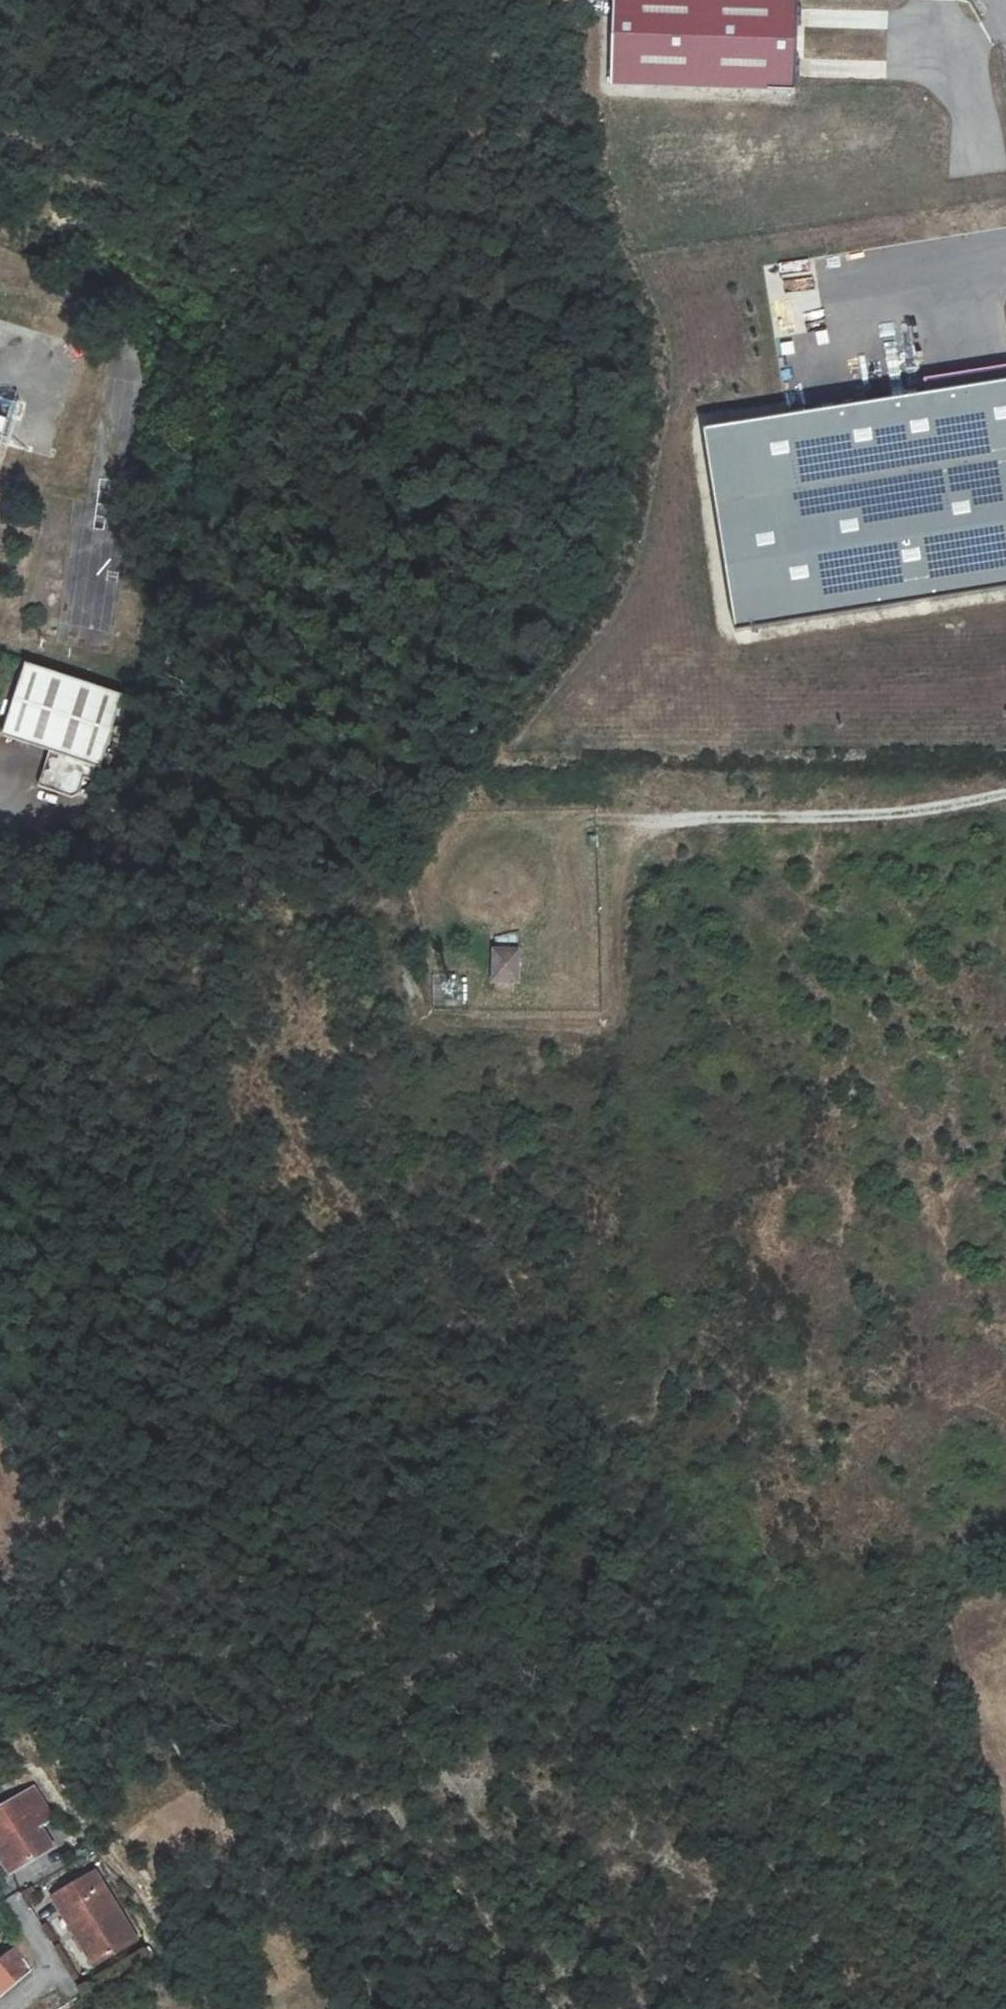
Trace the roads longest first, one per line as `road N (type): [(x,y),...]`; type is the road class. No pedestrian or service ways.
road 1 (track): [(623,820),(621,1017),(596,1034),(434,1033),(422,1021),(376,900)]
road 2 (track): [(1005,796),(920,813),(604,820)]
road 3 (residential): [(11,1899),(53,1974),(12,2008)]

